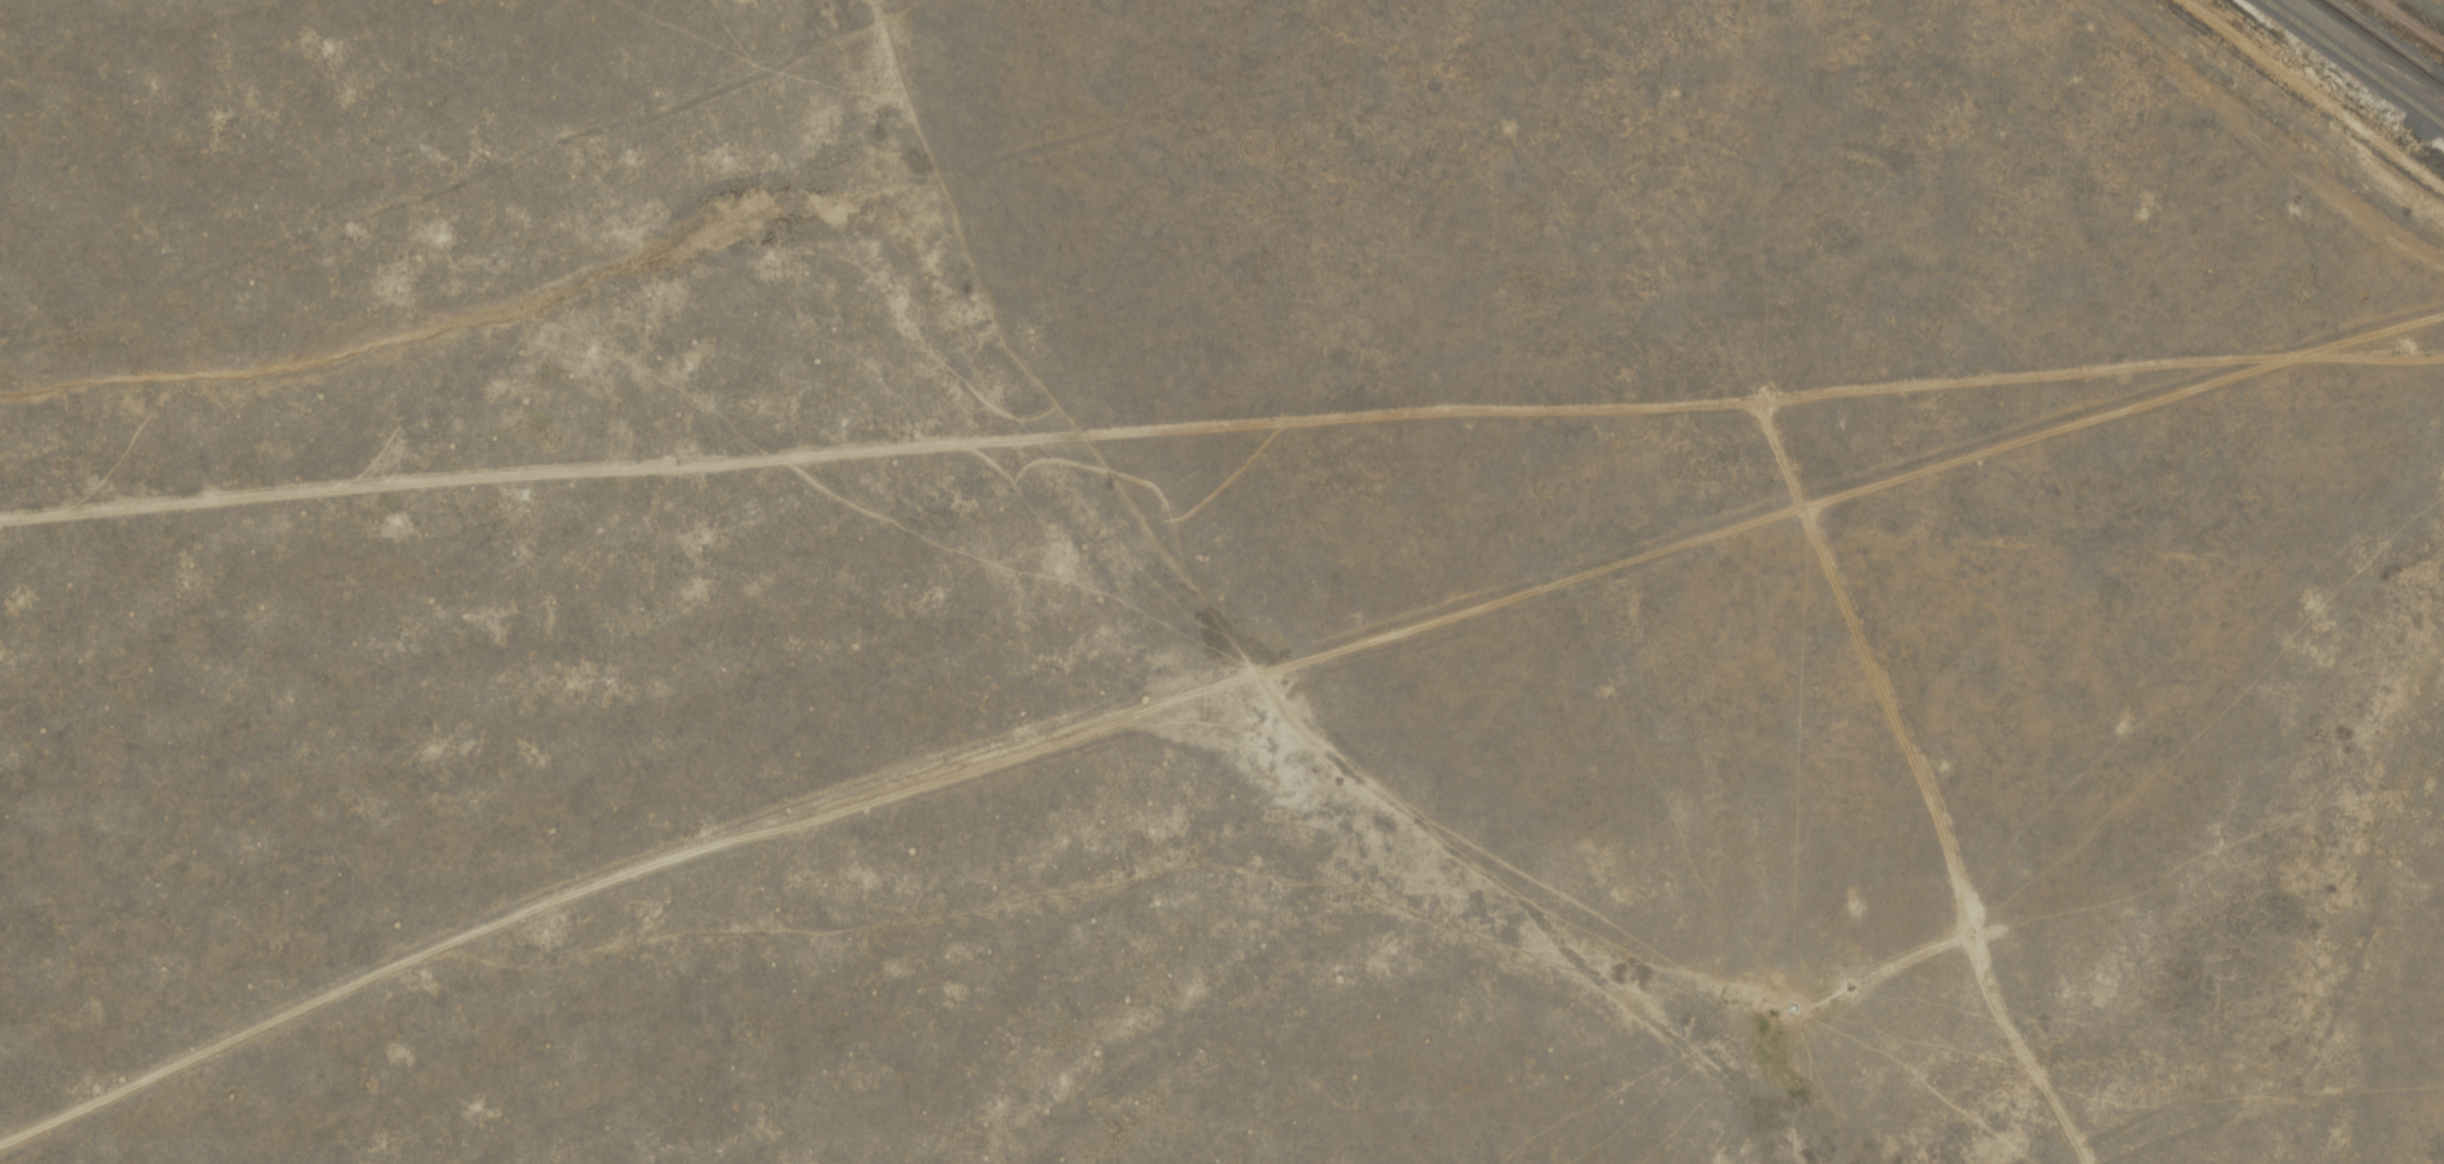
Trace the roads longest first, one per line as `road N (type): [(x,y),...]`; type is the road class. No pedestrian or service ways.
road 1 (residential): [(2443,254),(2056,0)]

